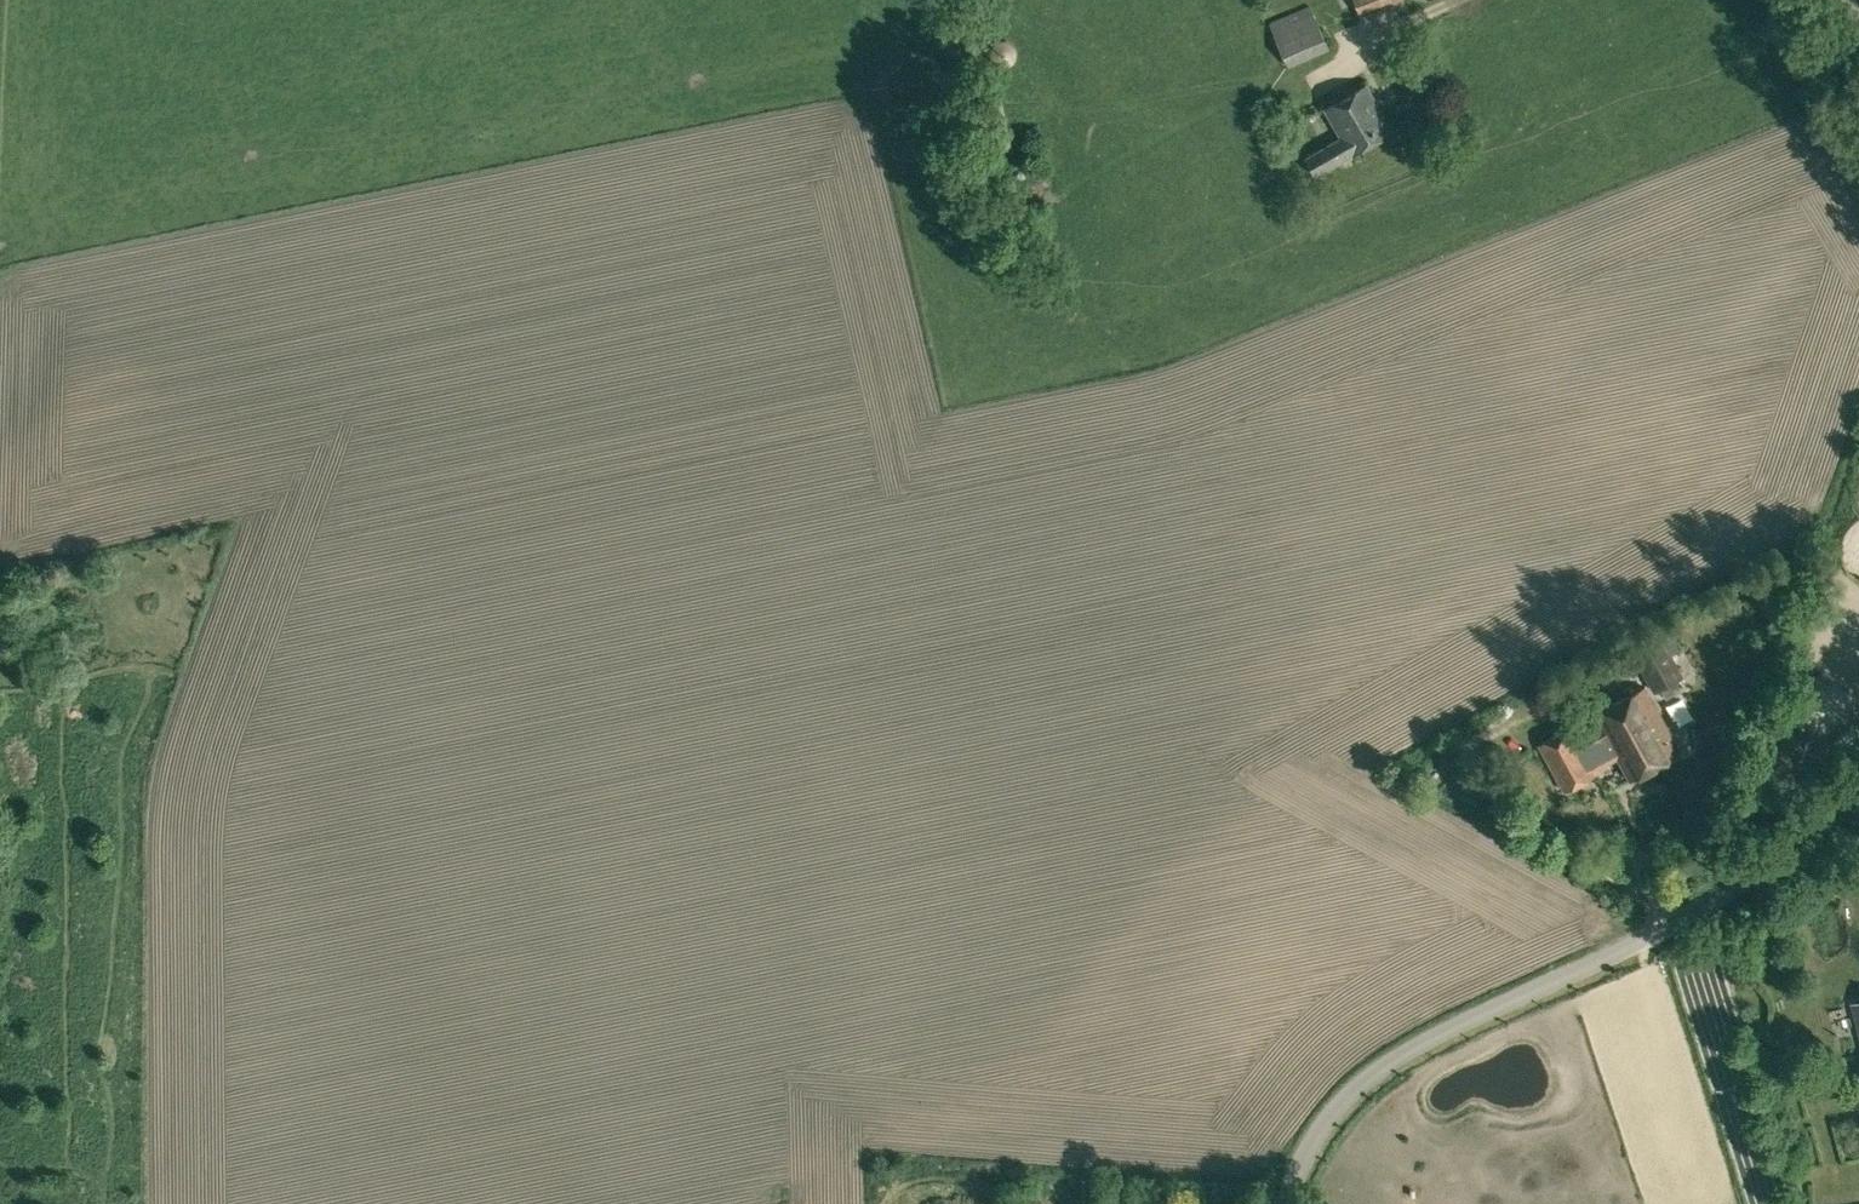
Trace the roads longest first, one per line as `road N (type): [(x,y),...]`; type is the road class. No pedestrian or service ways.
road 1 (unclassified): [(1289,1203),(1321,1135),(1409,1053),(1646,937),(1735,882),(1858,779)]

